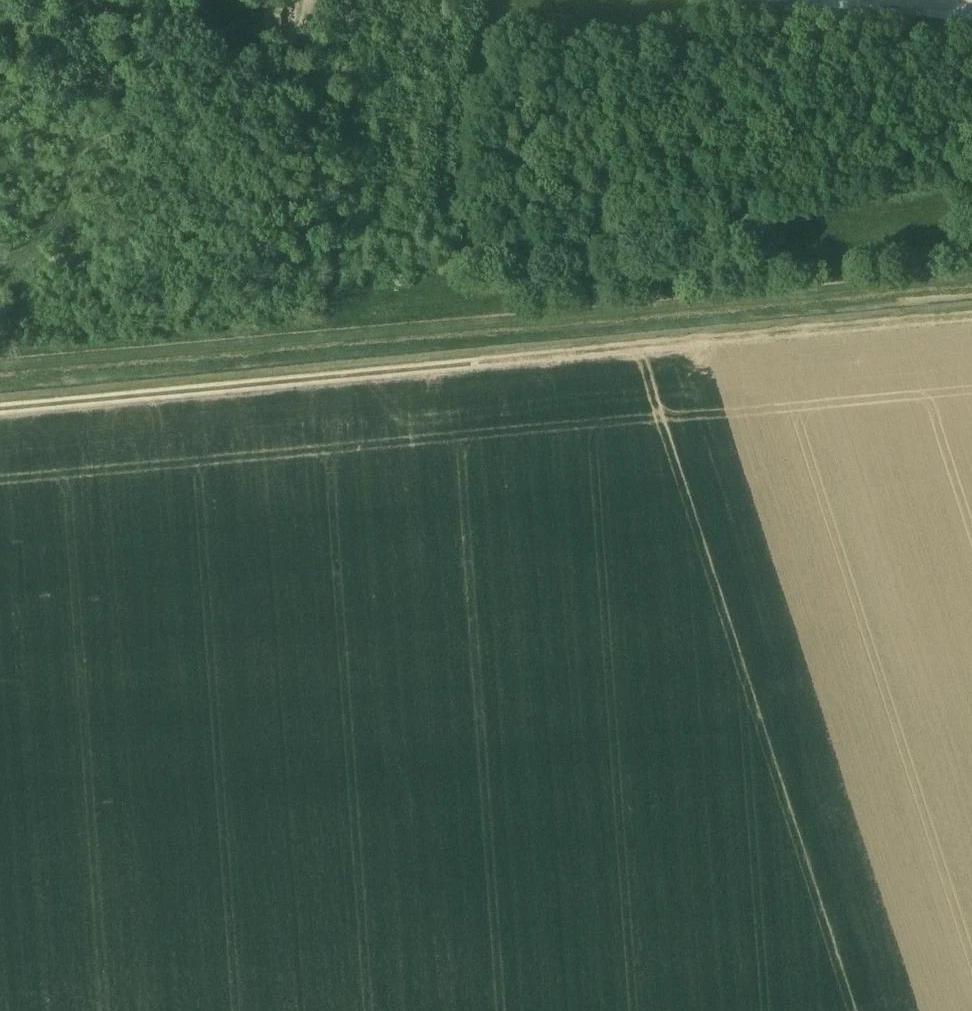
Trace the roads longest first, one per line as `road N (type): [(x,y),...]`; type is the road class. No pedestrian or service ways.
road 1 (track): [(971,320),(0,412)]

